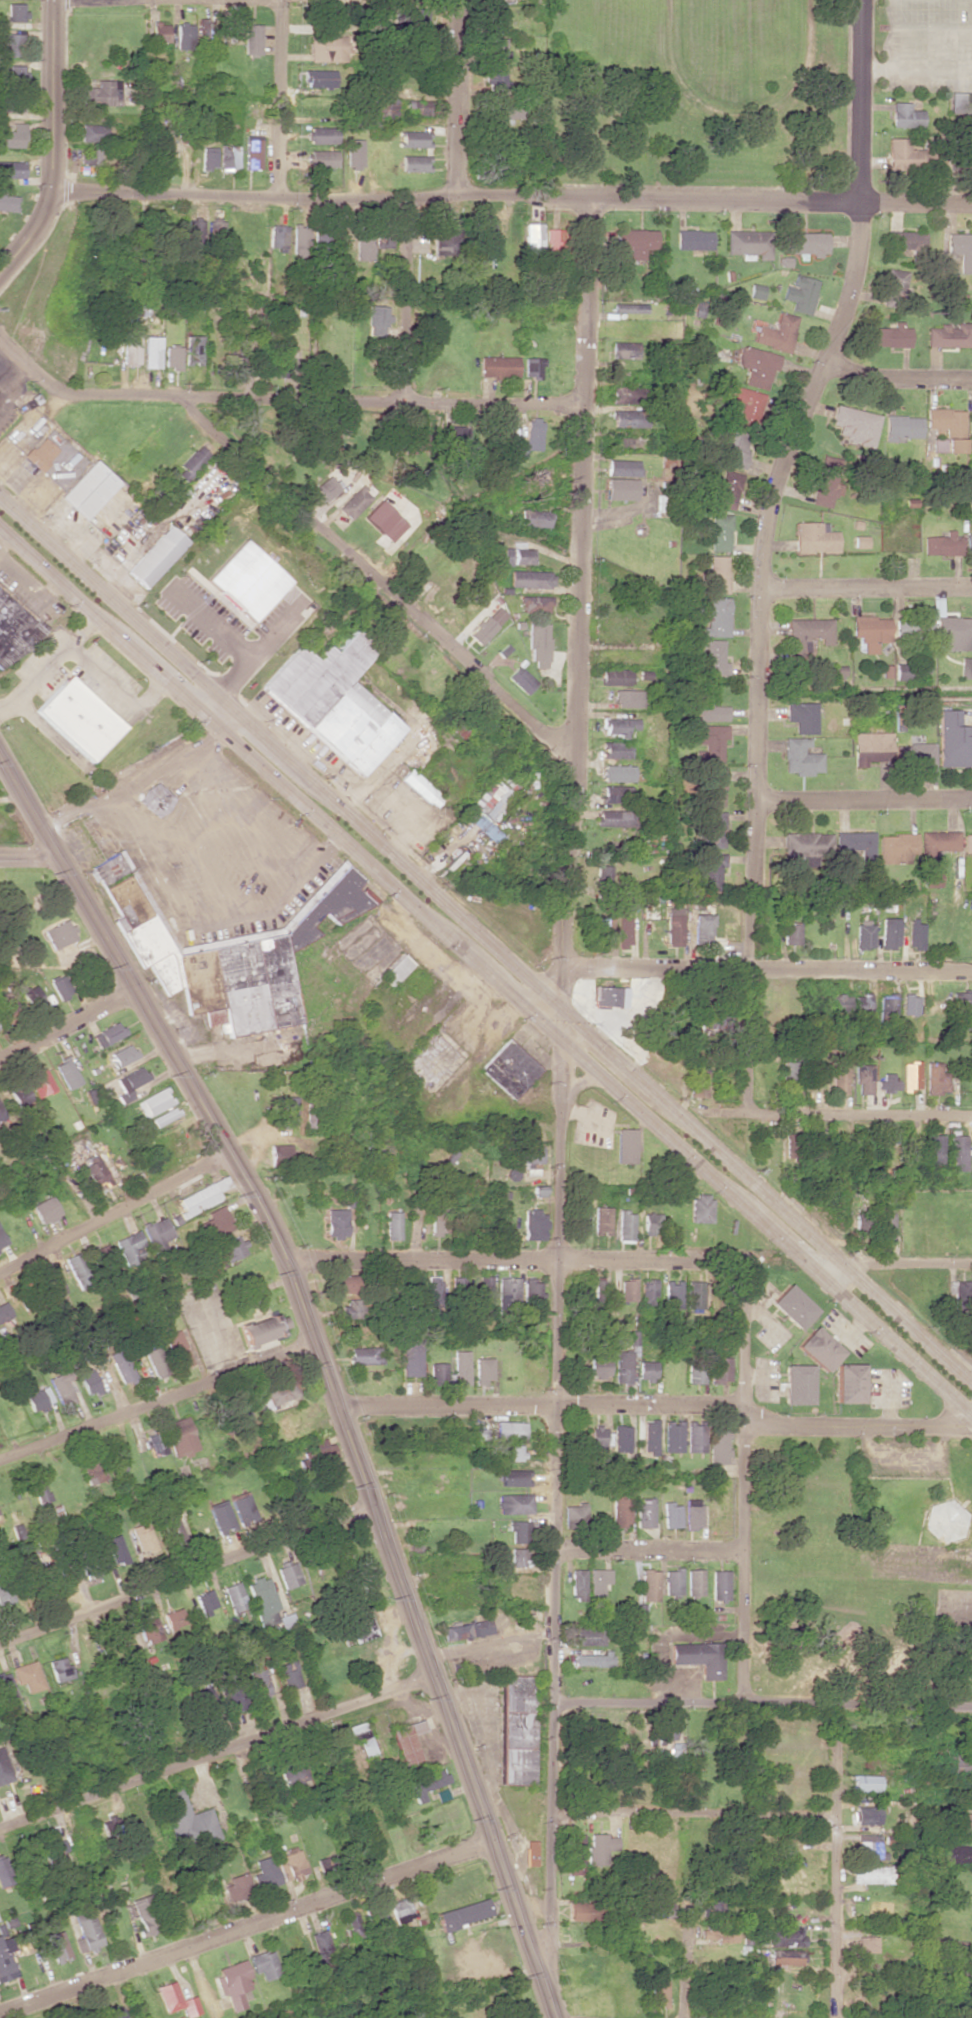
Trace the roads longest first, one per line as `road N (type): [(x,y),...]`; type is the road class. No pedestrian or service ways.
road 1 (residential): [(534,1957),(551,1939),(556,1815),(560,967),(575,756),(584,199)]
road 2 (trunk): [(0,526),(971,1413)]
road 3 (trunk): [(971,1378),(0,499)]
road 4 (tertiary): [(555,2017),(280,1257),(52,856)]
road 5 (residential): [(745,1111),(767,530),(778,472),(847,316),(860,202)]
road 6 (residential): [(860,202),(44,192)]
road 7 (residential): [(971,1418),(783,1426),(744,1408),(331,1402)]
road 8 (residential): [(584,410),(64,392),(0,341)]
road 9 (residential): [(575,756),(199,424),(189,397)]
road 10 (residential): [(0,2014),(488,1838)]
road 11 (residential): [(749,1265),(280,1257)]
road 12 (residential): [(427,1677),(0,1829)]
road 13 (residential): [(743,1700),(749,1265)]
road 14 (residential): [(74,1621),(215,2017)]
road 15 (residential): [(971,1708),(553,1701)]
road 16 (residential): [(971,968),(560,967)]
road 17 (residential): [(366,1505),(0,1647)]
road 18 (residential): [(304,1338),(0,1453)]
road 19 (residential): [(835,2017),(837,1704)]
road 20 (tertiary): [(0,263),(32,226),(44,192),(51,0)]
road 21 (residential): [(832,1818),(556,1815)]
road 22 (residential): [(222,1150),(0,1267)]
road 23 (residential): [(971,1117),(745,1111)]
road 24 (residential): [(971,796),(757,800)]
road 25 (residential): [(971,586),(764,589)]
road 26 (residential): [(407,402),(407,198)]
road 27 (residential): [(860,202),(862,0)]
road 28 (residential): [(460,198),(461,0)]
road 29 (residential): [(277,196),(282,0)]
road 30 (residential): [(743,1549),(559,1548)]
road 31 (residential): [(129,989),(0,1061)]
road 32 (residential): [(971,381),(876,378),(828,365)]
road 33 (residential): [(971,1262),(848,1262)]

